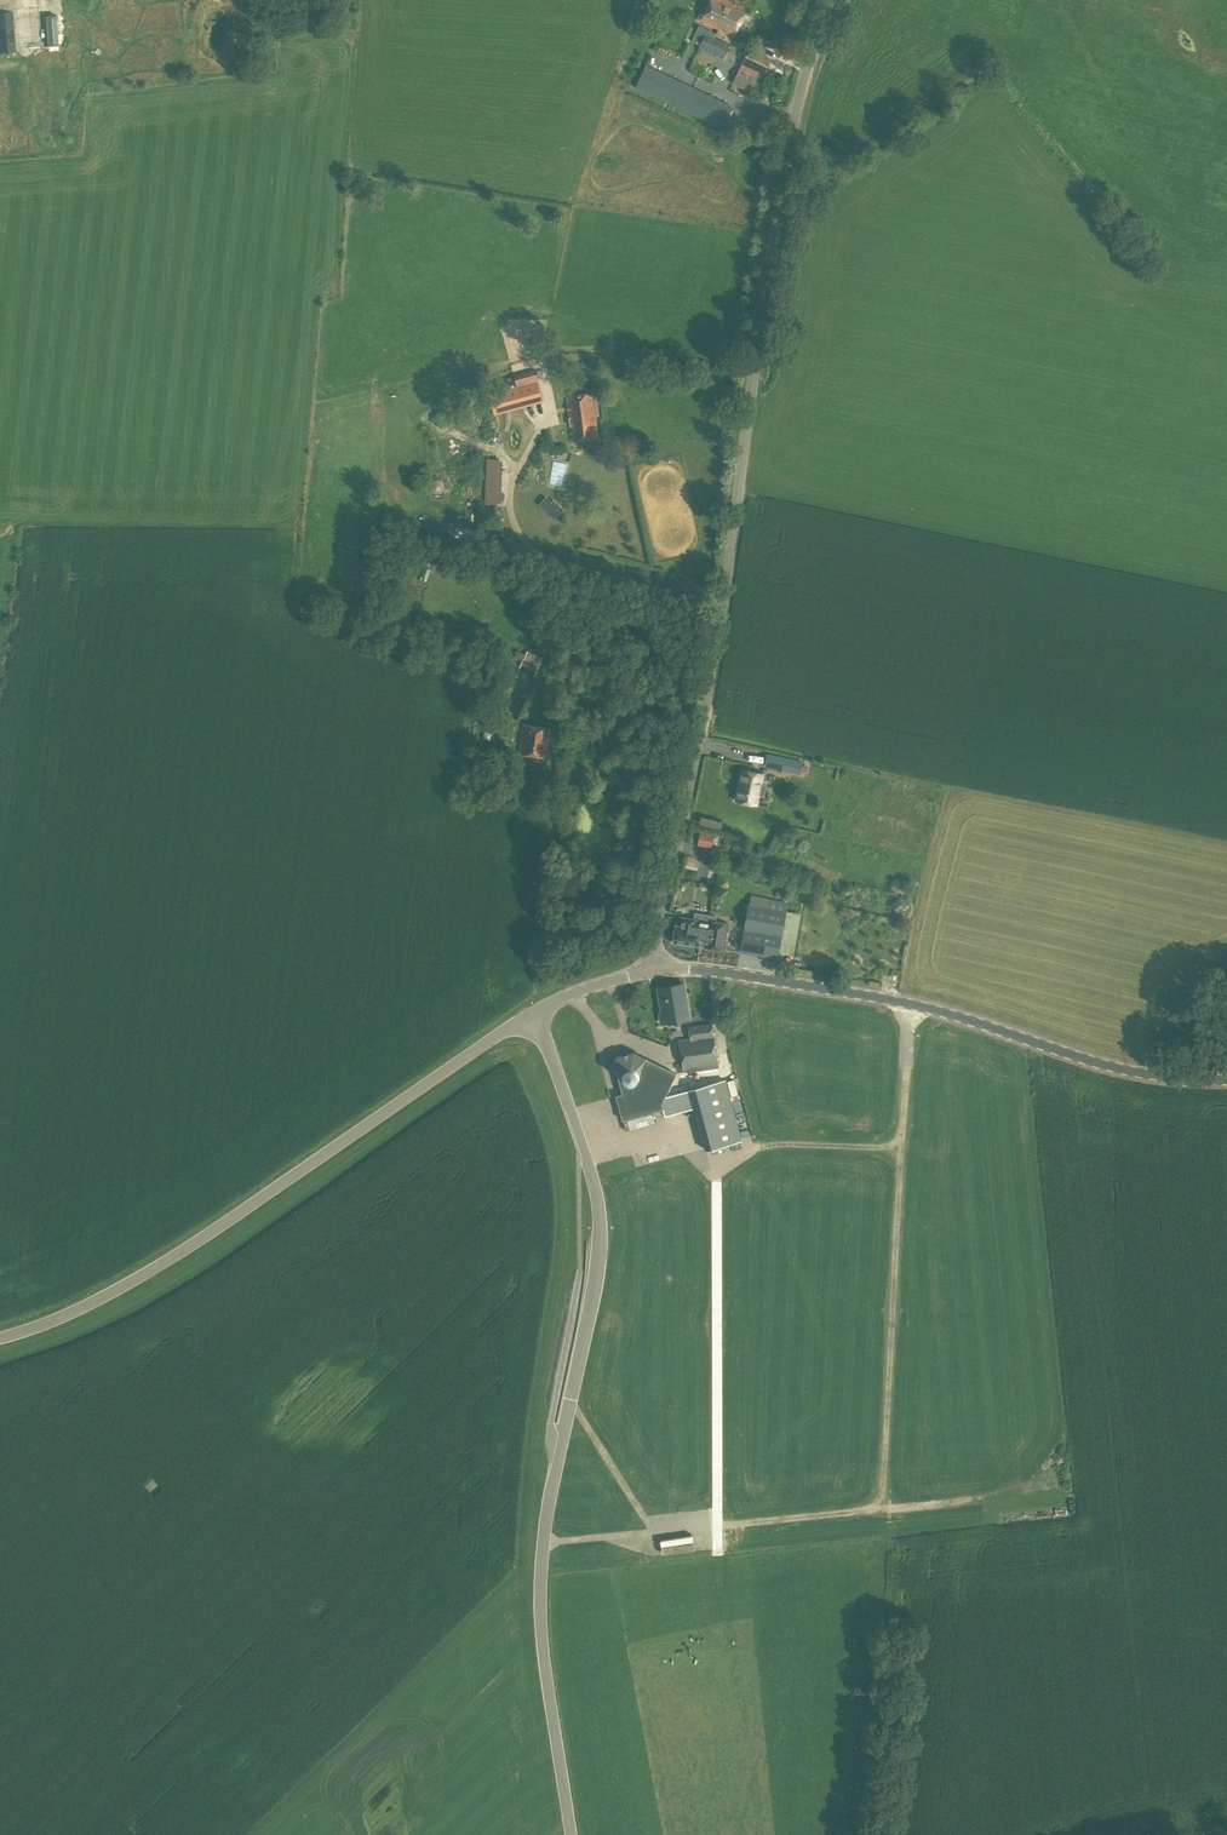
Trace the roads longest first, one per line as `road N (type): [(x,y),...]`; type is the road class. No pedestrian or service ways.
road 1 (tertiary): [(657,969),(723,631),(797,115),(834,0)]
road 2 (unclassified): [(572,1834),(540,1574),(600,1231),(589,1168),(537,1010)]
road 3 (track): [(910,1004),(880,1507),(708,1527)]
road 4 (tertiary): [(0,1337),(75,1311),(160,1263),(537,1010)]
road 5 (tertiary): [(657,969),(714,970),(910,1004),(1111,1071),(1226,1085)]
road 6 (track): [(715,1179),(716,1526)]
road 7 (track): [(755,1148),(901,1148)]
road 8 (tertiary): [(537,1010),(657,969)]

